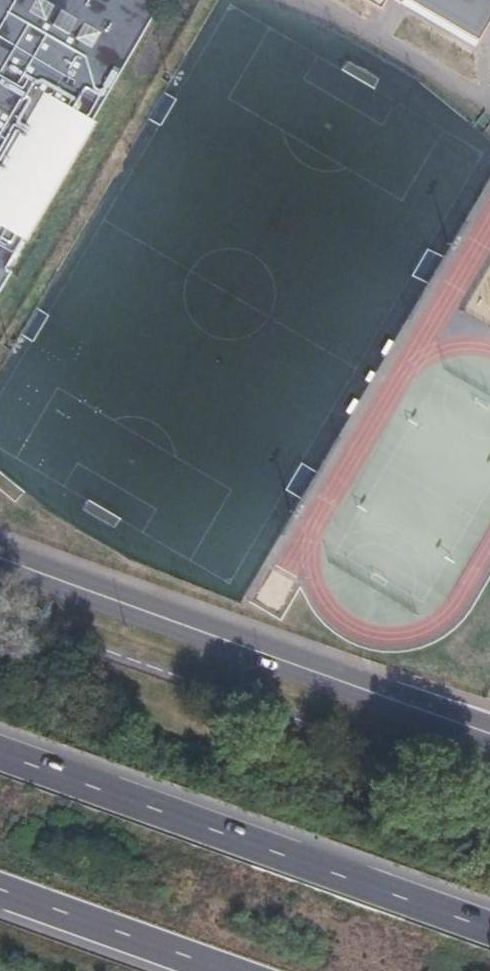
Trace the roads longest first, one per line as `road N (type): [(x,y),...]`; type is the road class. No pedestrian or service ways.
road 1 (motorway): [(489,932),(0,753)]
road 2 (primary): [(489,733),(0,557)]
road 3 (motorway): [(0,890),(226,970)]

